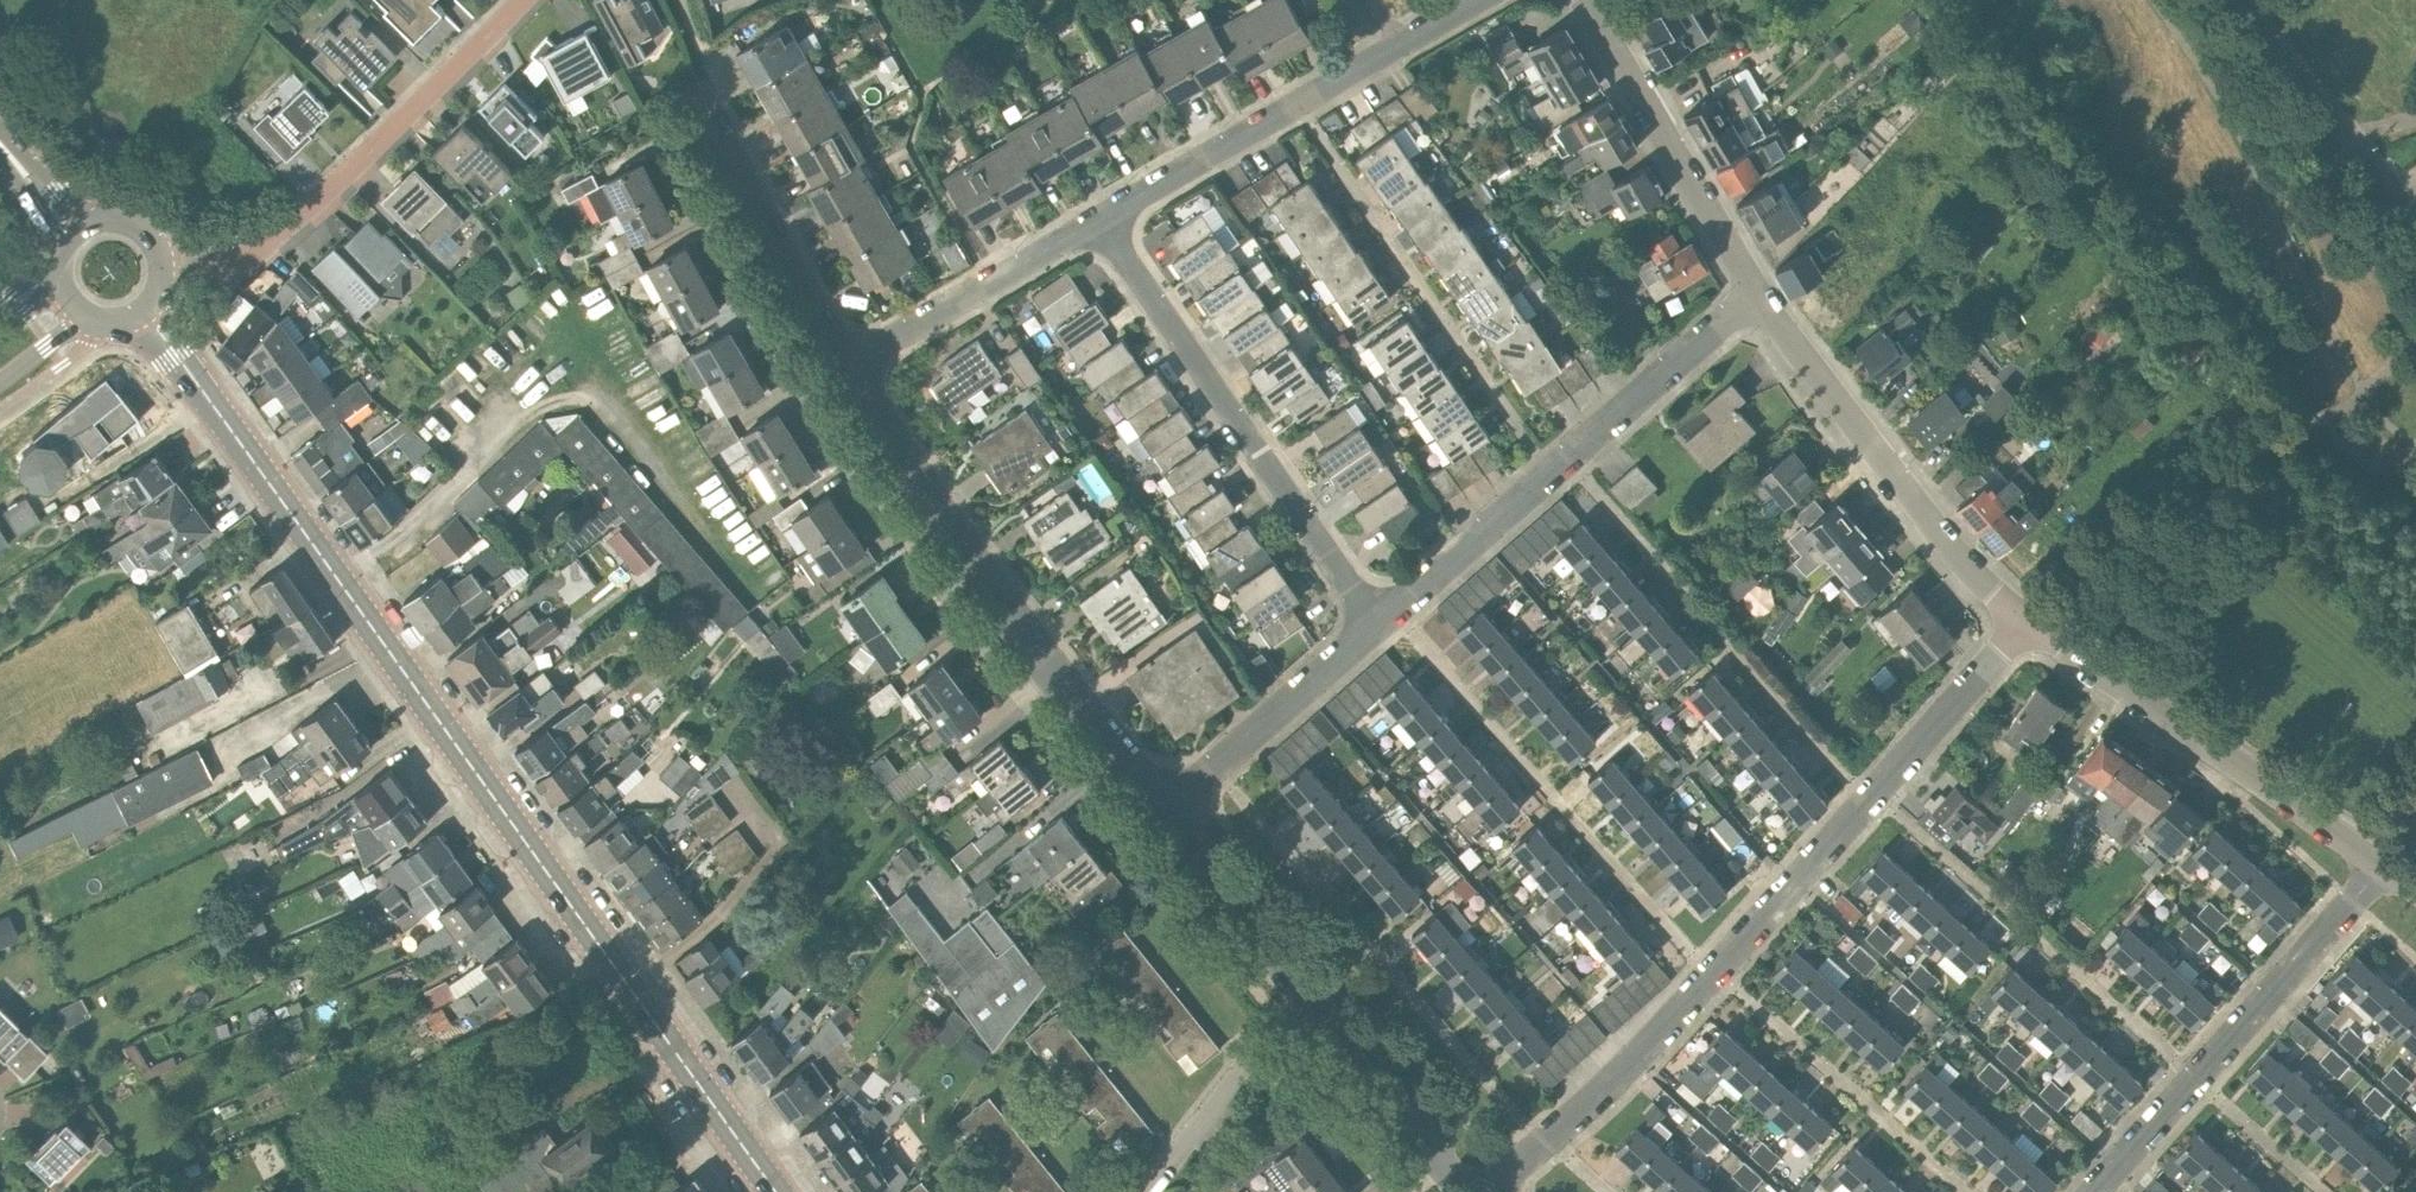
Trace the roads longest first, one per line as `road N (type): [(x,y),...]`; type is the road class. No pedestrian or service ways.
road 1 (tertiary): [(777,1191),(146,314)]
road 2 (residential): [(1488,1191),(1645,1046),(2027,622)]
road 3 (residential): [(1160,809),(969,555),(844,367)]
road 4 (residential): [(1378,624),(1759,293)]
road 5 (residential): [(1378,624),(1098,218)]
road 6 (residential): [(1464,1191),(1160,809)]
road 7 (residential): [(2096,1191),(2381,864)]
road 8 (residential): [(2381,864),(2027,622)]
road 9 (residential): [(2027,622),(1946,539),(1759,293)]
road 10 (residential): [(222,269),(322,204),(520,0)]
road 11 (residential): [(1098,218),(1400,46)]
road 12 (residential): [(1759,293),(1584,0)]
road 13 (residential): [(844,367),(695,91)]
road 14 (residential): [(844,367),(1098,218)]
road 15 (residential): [(1160,809),(1378,624)]
road 16 (unclassified): [(2396,192),(2248,0)]
road 17 (tertiary): [(146,314),(167,269),(156,237),(111,215),(70,234)]
road 18 (residential): [(1146,1191),(1245,1068)]

